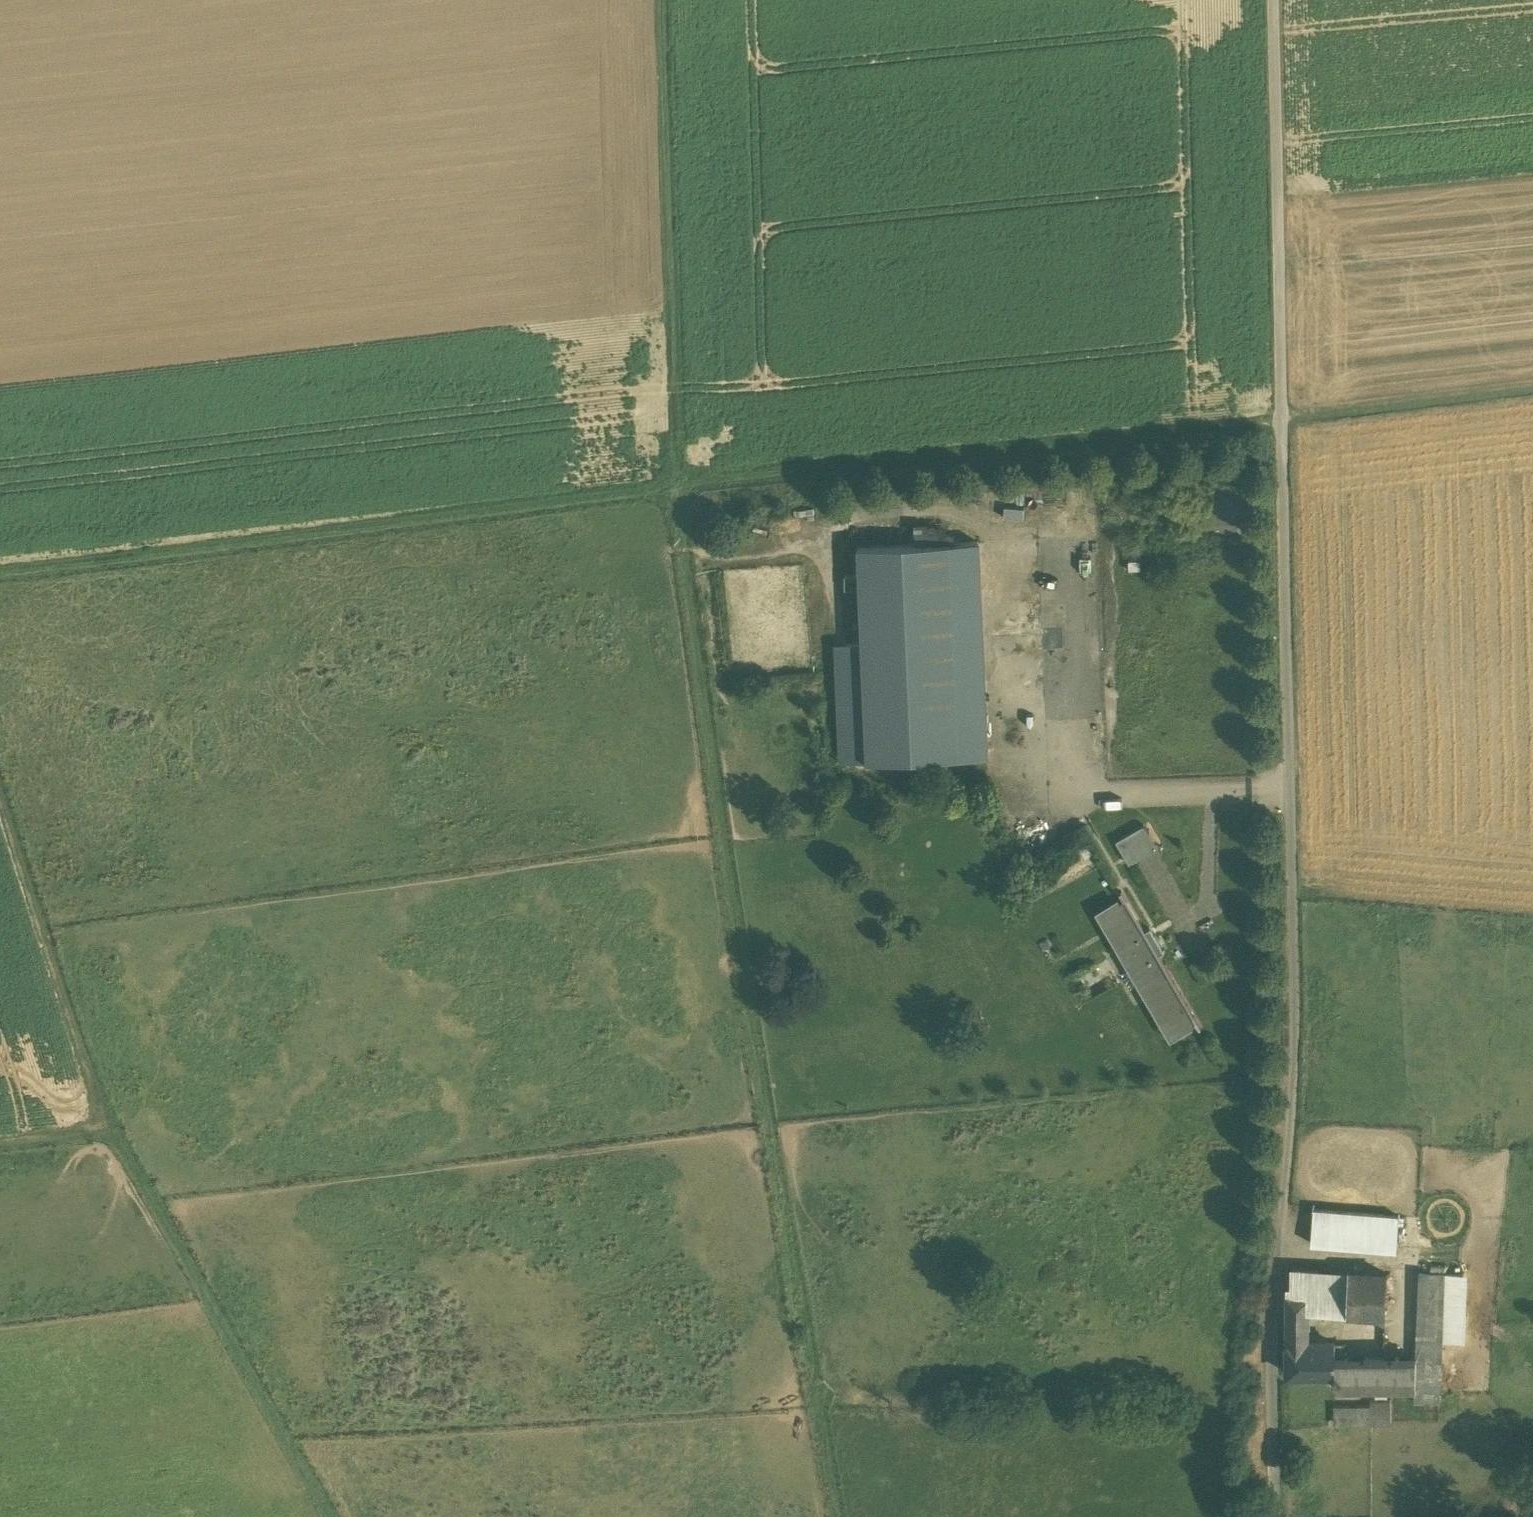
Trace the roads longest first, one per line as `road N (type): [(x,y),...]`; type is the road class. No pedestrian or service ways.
road 1 (track): [(0,575),(676,494),(761,1066),(840,1516)]
road 2 (track): [(1284,425),(676,494),(663,0)]
road 3 (track): [(331,1516),(102,1105),(0,790)]
road 4 (track): [(1273,0),(1284,425)]
road 5 (track): [(1284,425),(1290,774)]
road 6 (track): [(1532,396),(1284,425)]

